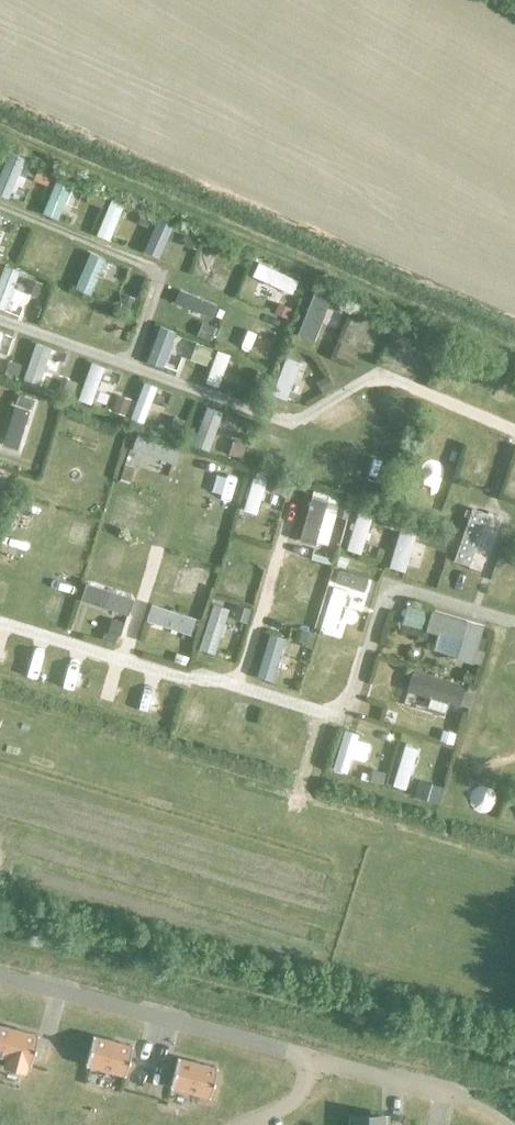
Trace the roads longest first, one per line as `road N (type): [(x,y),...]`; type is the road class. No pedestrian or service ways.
road 1 (track): [(514,360),(0,136)]

